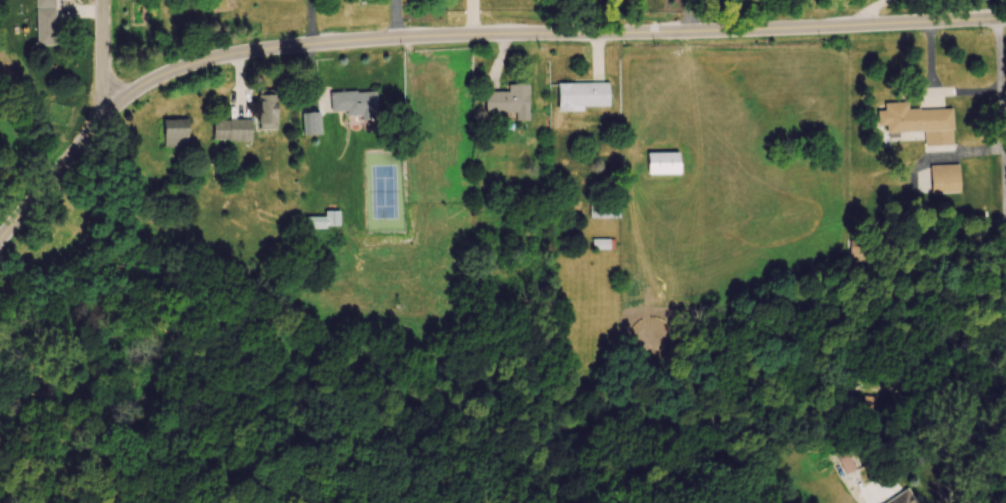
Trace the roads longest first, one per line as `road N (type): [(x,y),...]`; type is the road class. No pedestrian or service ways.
road 1 (tertiary): [(1005,17),(327,41),(175,67),(90,133),(0,240)]
road 2 (residential): [(102,0),(102,122)]

